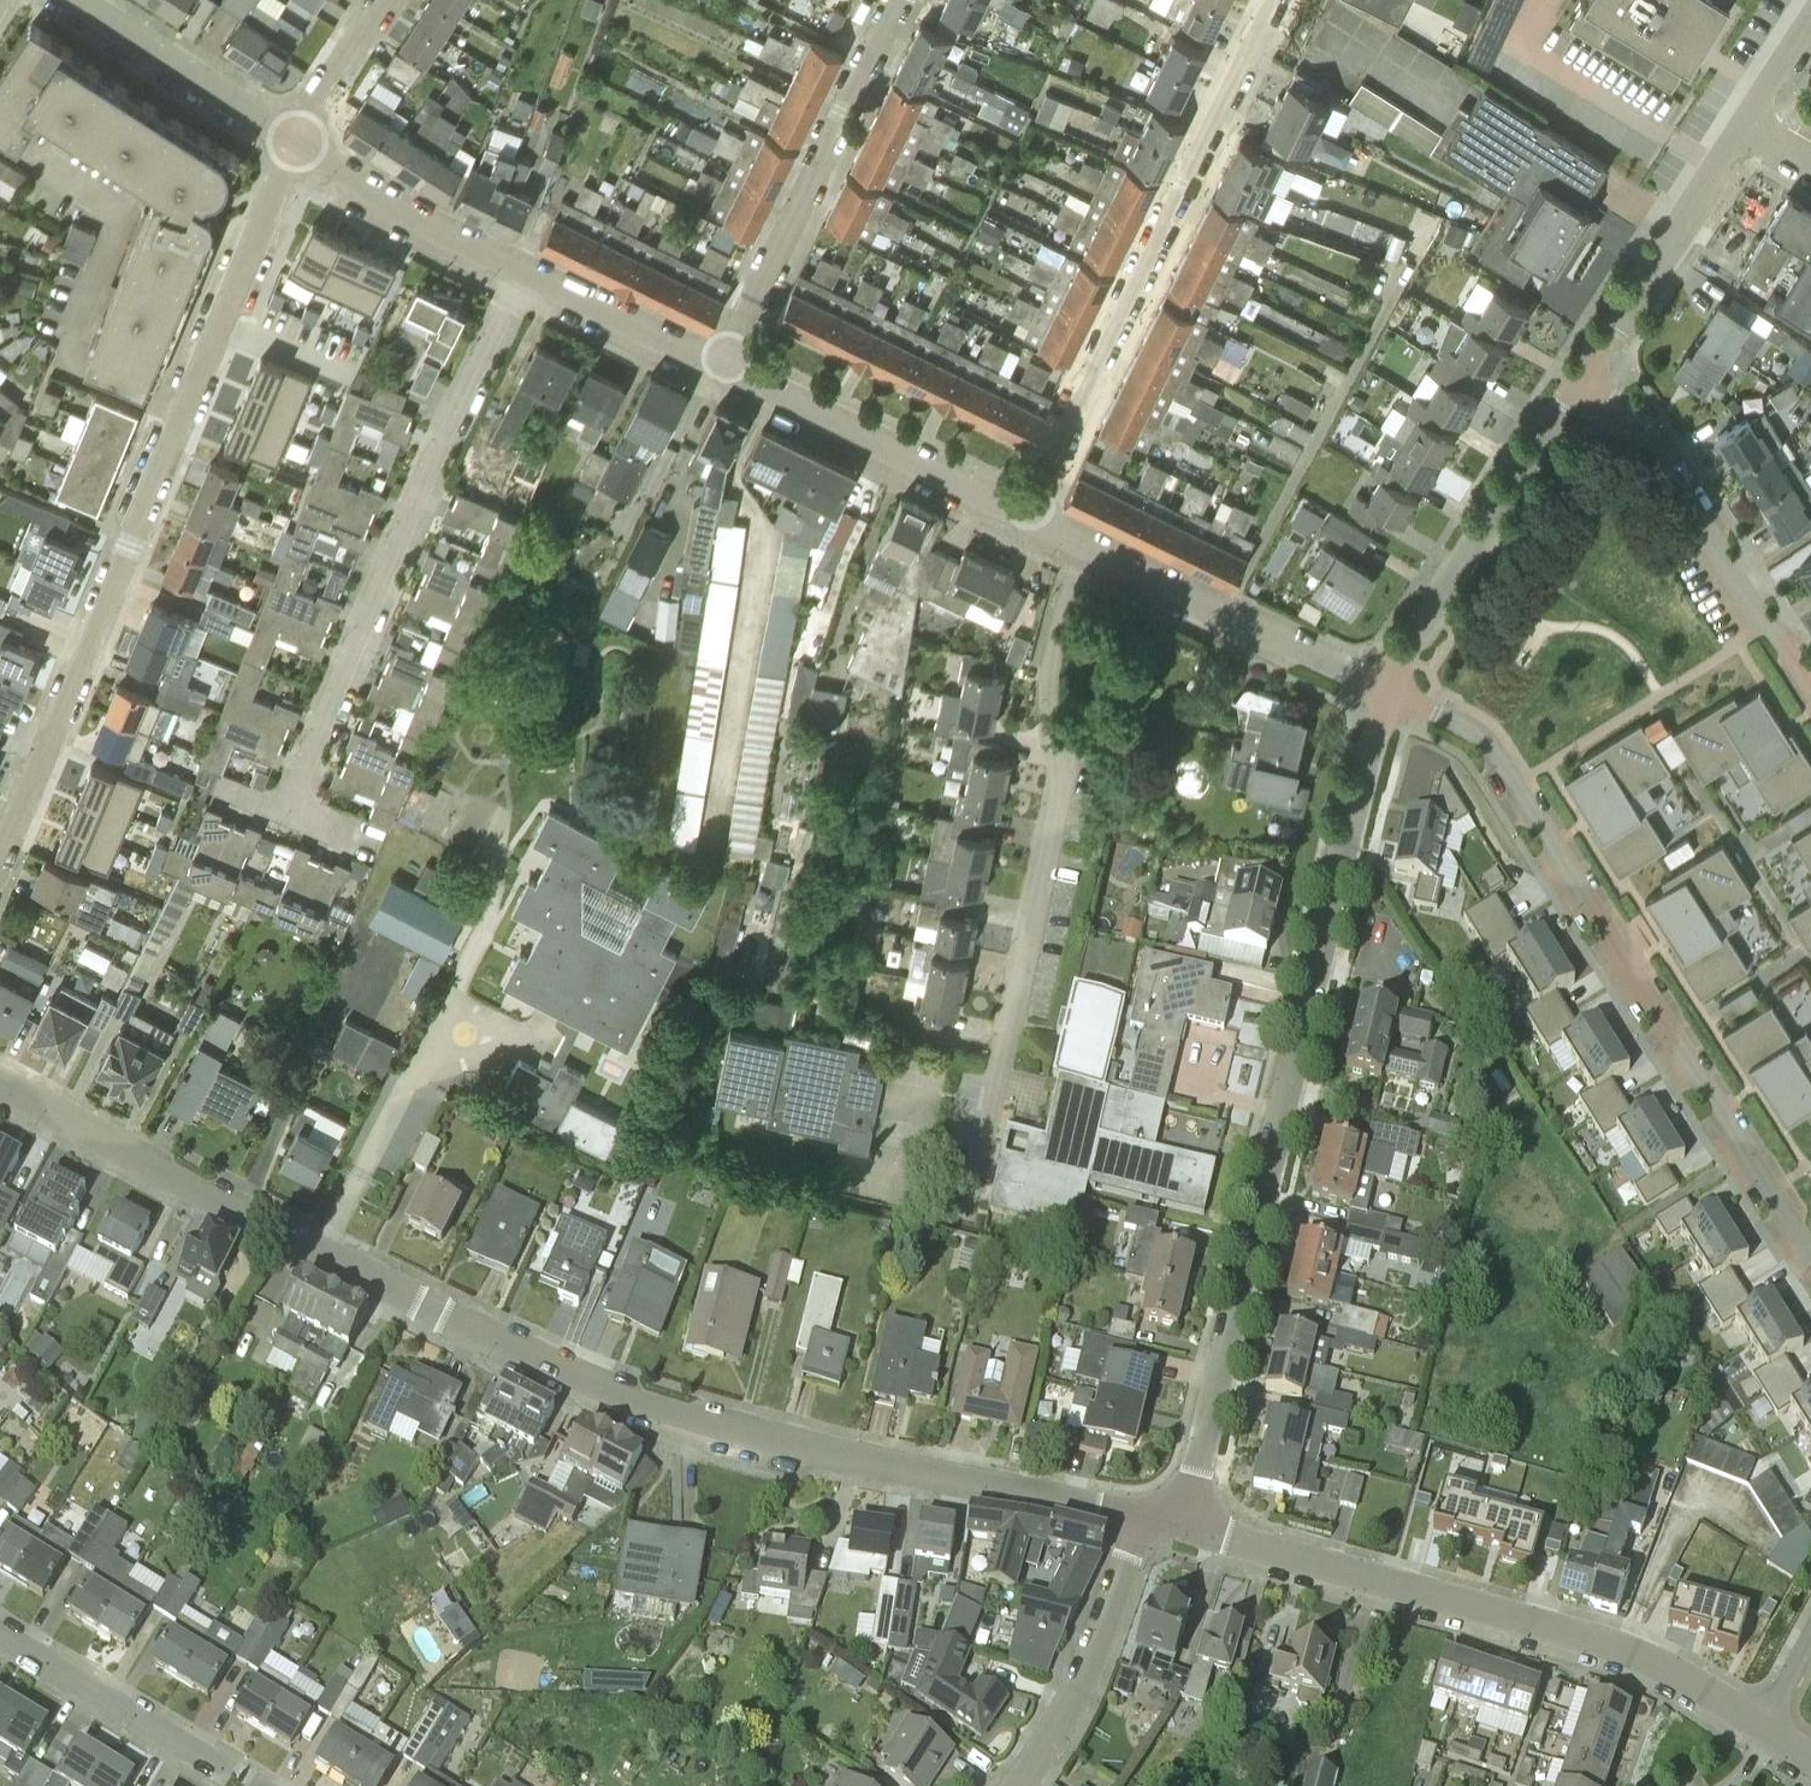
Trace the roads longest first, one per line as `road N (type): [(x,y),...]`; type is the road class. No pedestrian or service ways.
road 1 (residential): [(1168,1518),(826,1451),(632,1396),(318,1256),(0,1081)]
road 2 (residential): [(1168,1518),(1196,1473),(1388,692)]
road 3 (residential): [(0,865),(296,138)]
road 4 (residential): [(910,1172),(972,1186),(1055,811),(1051,664),(1087,545)]
road 5 (residential): [(1760,1728),(1699,1684),(1626,1649),(1168,1518)]
road 6 (residential): [(292,812),(426,473),(523,268)]
road 7 (residential): [(1024,512),(1273,0)]
road 8 (residential): [(1810,1258),(1515,786)]
road 9 (residential): [(897,0),(723,364)]
road 10 (residential): [(1388,692),(1409,646),(1582,377)]
road 11 (residential): [(1024,512),(723,364)]
road 12 (residential): [(1388,692),(1087,545)]
road 13 (residential): [(1769,625),(1631,412),(1582,377)]
road 14 (unclassified): [(1016,1785),(1055,1727),(1129,1553),(1168,1518)]
road 15 (residential): [(1769,625),(1515,786)]
road 16 (residential): [(256,1785),(0,1633)]
road 17 (residential): [(1582,377),(1741,128)]
road 18 (residential): [(523,268),(403,207),(296,138)]
road 19 (residential): [(296,138),(81,0)]
road 20 (residential): [(723,364),(523,268)]
road 21 (residential): [(296,138),(385,0)]
road 22 (residential): [(1515,786),(1479,737),(1388,692)]
road 23 (residential): [(1741,128),(1810,18)]

